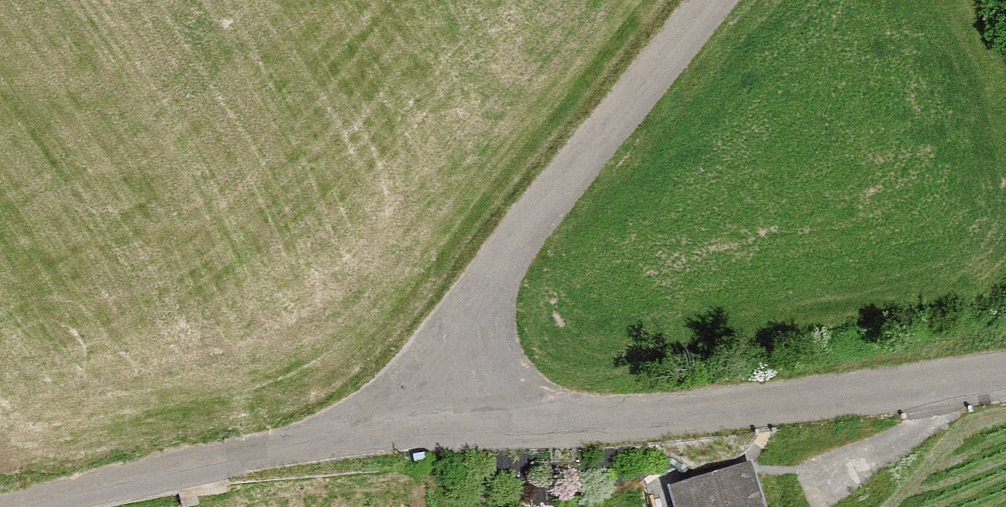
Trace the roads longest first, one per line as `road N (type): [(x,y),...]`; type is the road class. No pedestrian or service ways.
road 1 (unclassified): [(1005,369),(685,419),(445,427)]
road 2 (unclassified): [(445,427),(485,289),(543,200),(714,0)]
road 3 (unclassified): [(445,427),(209,462),(29,506)]

